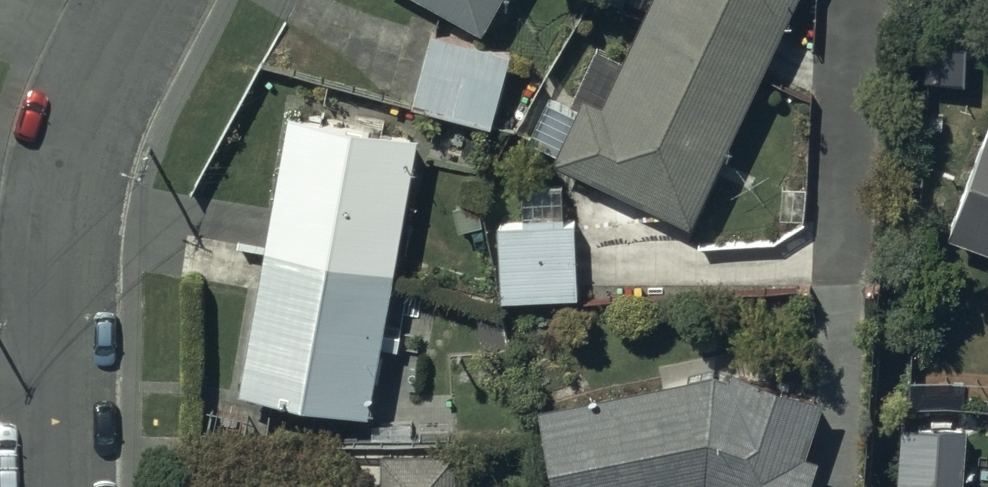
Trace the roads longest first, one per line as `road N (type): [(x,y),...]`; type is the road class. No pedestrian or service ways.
road 1 (residential): [(138,0),(80,119),(61,193),(50,486)]

